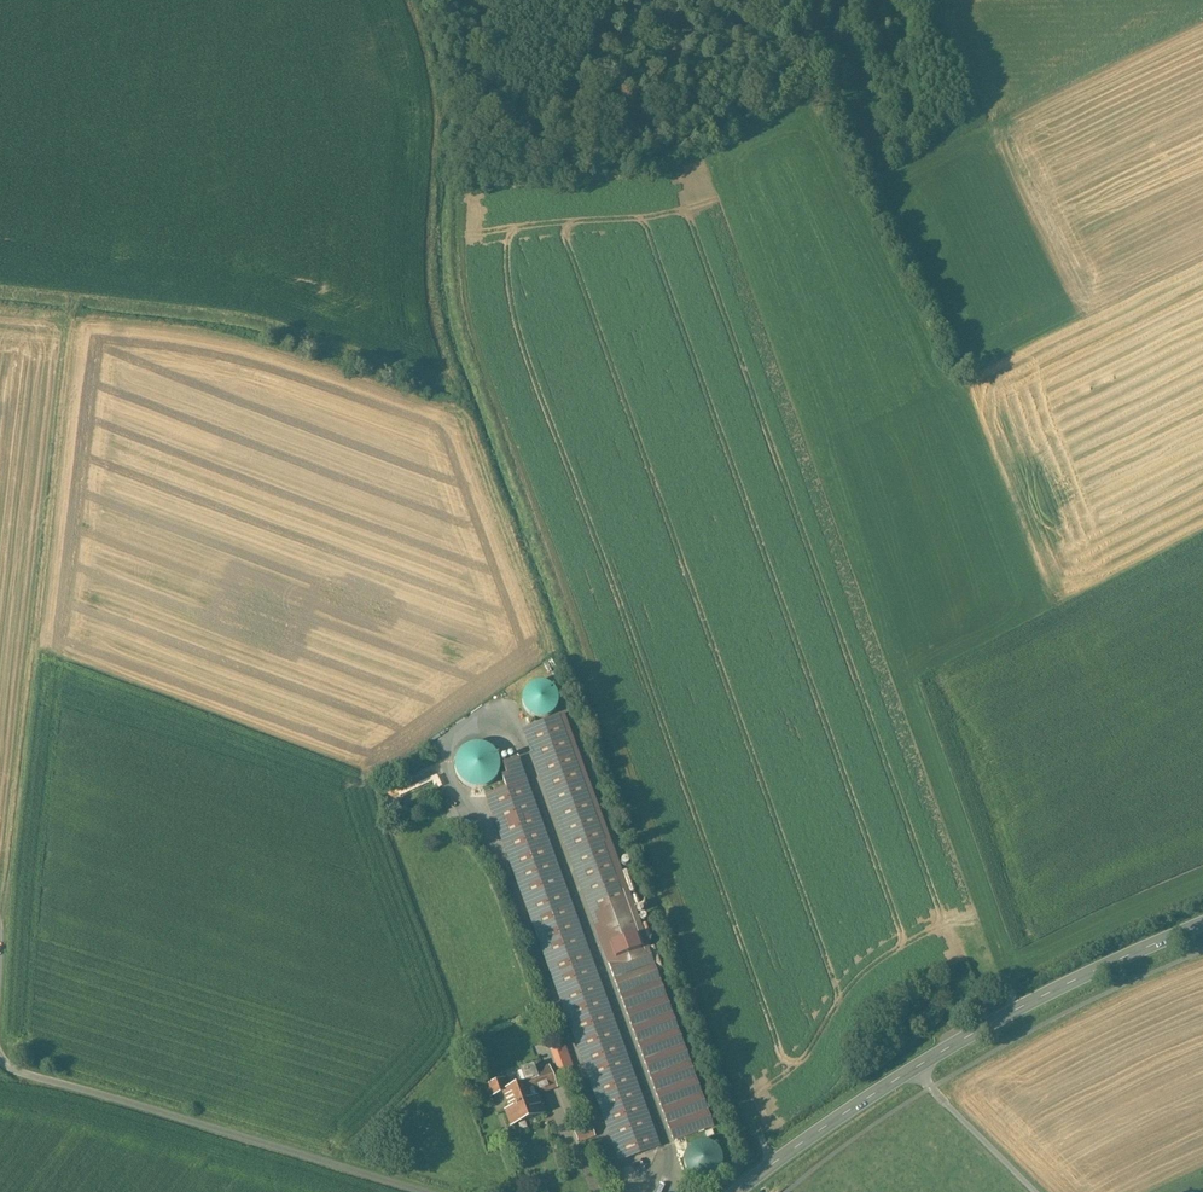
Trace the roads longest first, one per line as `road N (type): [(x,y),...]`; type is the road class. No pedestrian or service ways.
road 1 (track): [(1,916),(76,303)]
road 2 (tertiary): [(737,1191),(973,1033),(1202,924)]
road 3 (unclassified): [(0,1063),(427,1191)]

